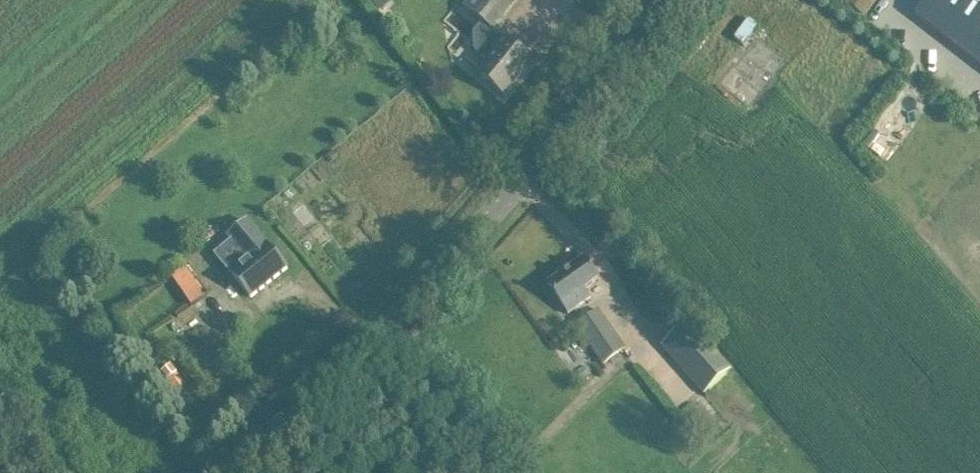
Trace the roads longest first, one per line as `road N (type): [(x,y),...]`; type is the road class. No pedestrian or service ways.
road 1 (unclassified): [(235,472),(561,143),(674,0)]

